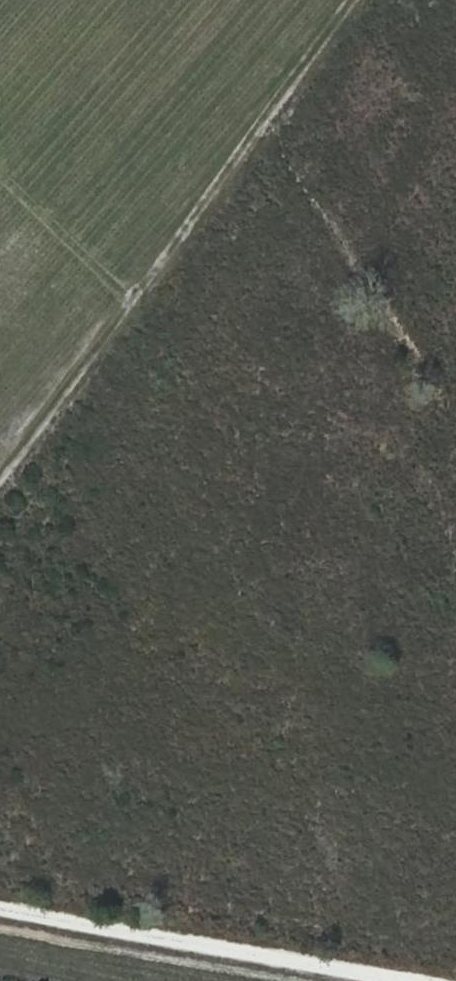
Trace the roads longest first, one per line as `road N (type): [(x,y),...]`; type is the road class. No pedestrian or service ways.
road 1 (track): [(365,0),(0,479)]
road 2 (track): [(398,980),(0,908)]
road 3 (track): [(0,175),(137,307)]

